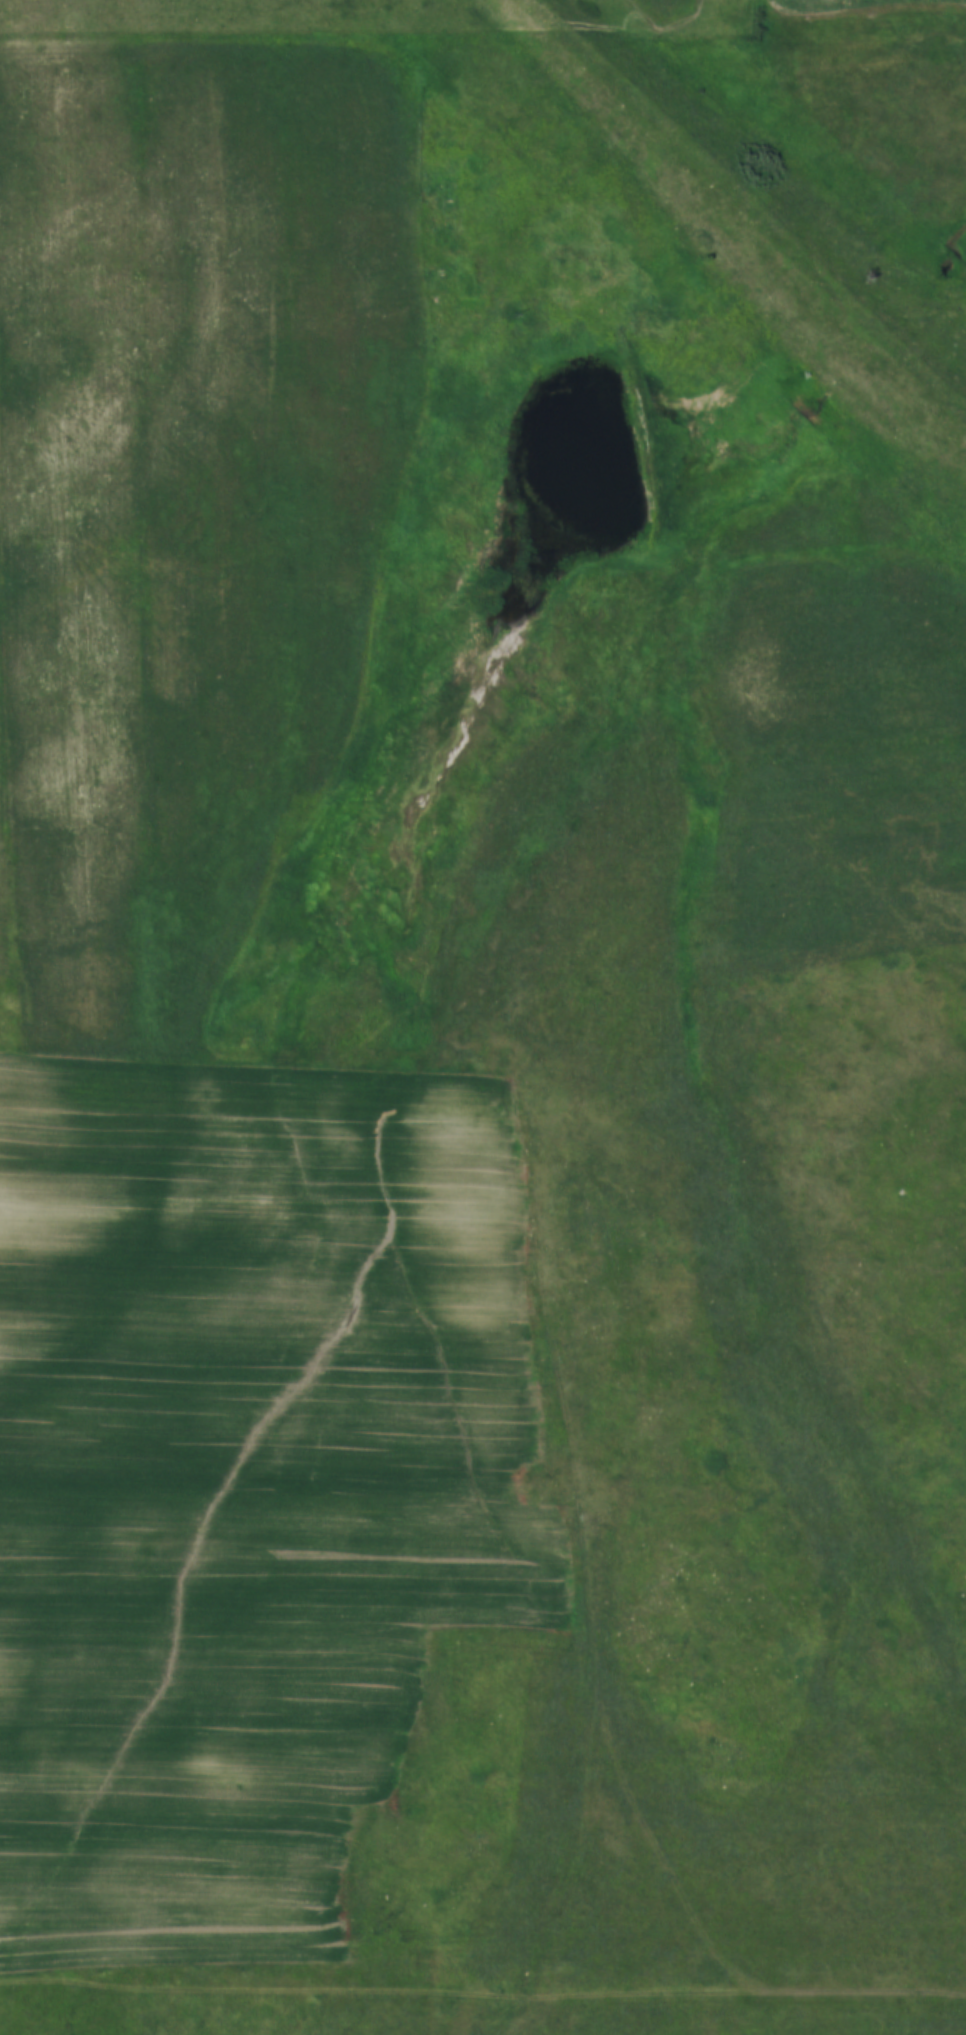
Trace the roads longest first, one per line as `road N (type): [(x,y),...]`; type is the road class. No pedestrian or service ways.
road 1 (track): [(965,2000),(0,1999)]

